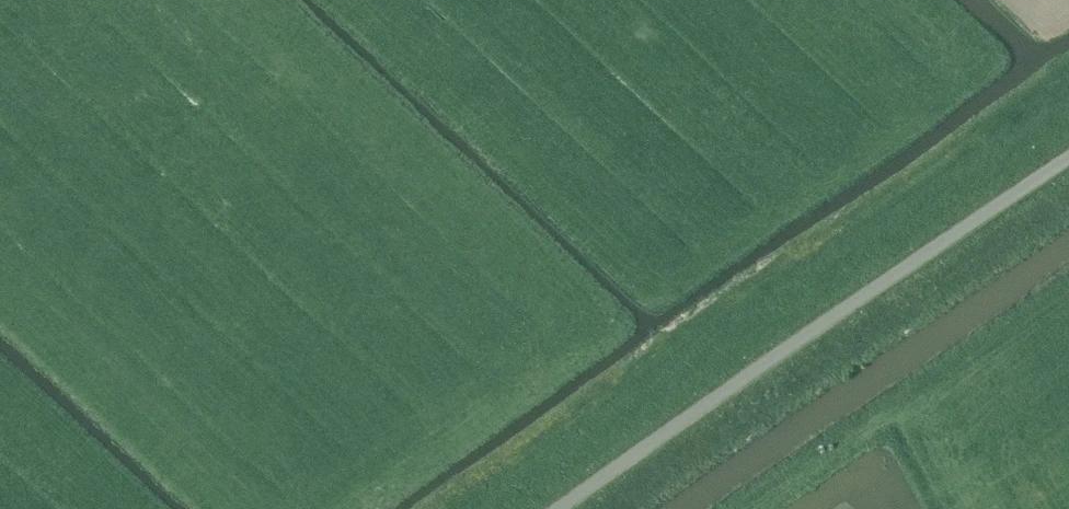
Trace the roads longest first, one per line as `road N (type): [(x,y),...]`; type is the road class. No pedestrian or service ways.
road 1 (unclassified): [(556,508),(1068,151)]

